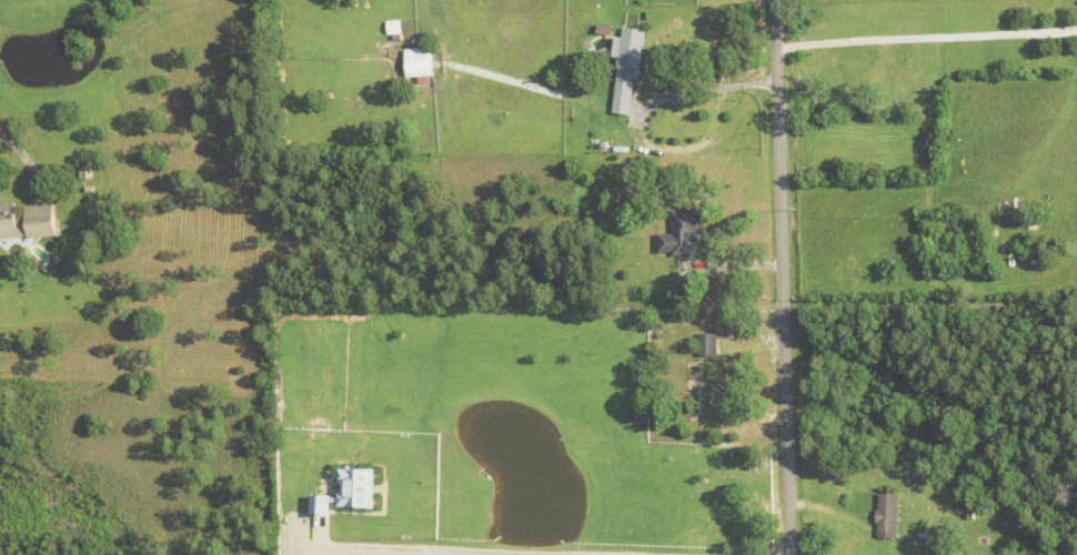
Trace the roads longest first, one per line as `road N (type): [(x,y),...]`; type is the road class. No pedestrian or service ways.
road 1 (residential): [(781,554),(775,0)]

